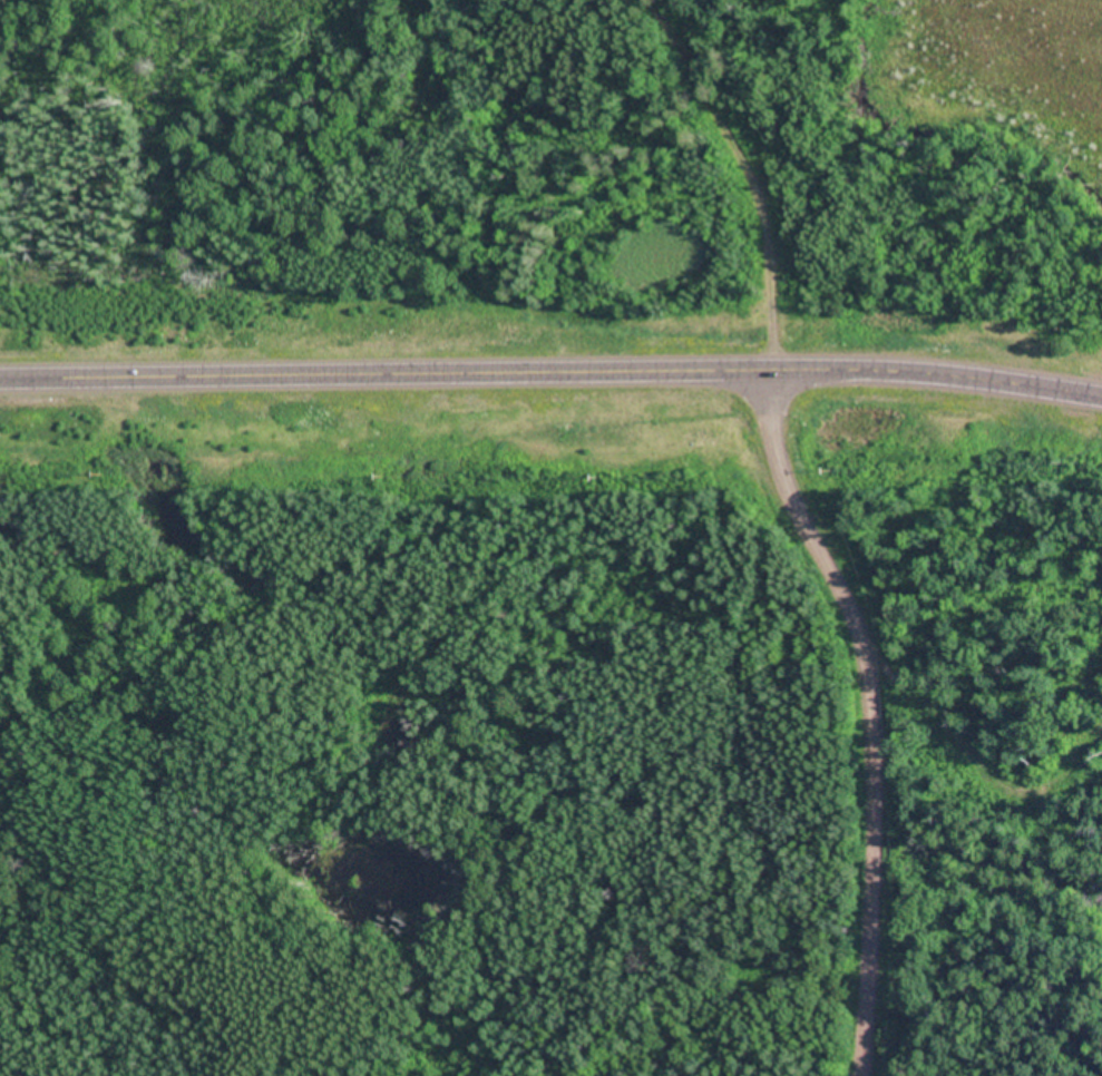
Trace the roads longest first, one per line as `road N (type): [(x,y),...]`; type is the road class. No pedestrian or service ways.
road 1 (primary): [(1101,393),(918,378),(632,373),(0,381)]
road 2 (residential): [(864,1075),(874,876),(865,665),(833,575),(703,374)]

